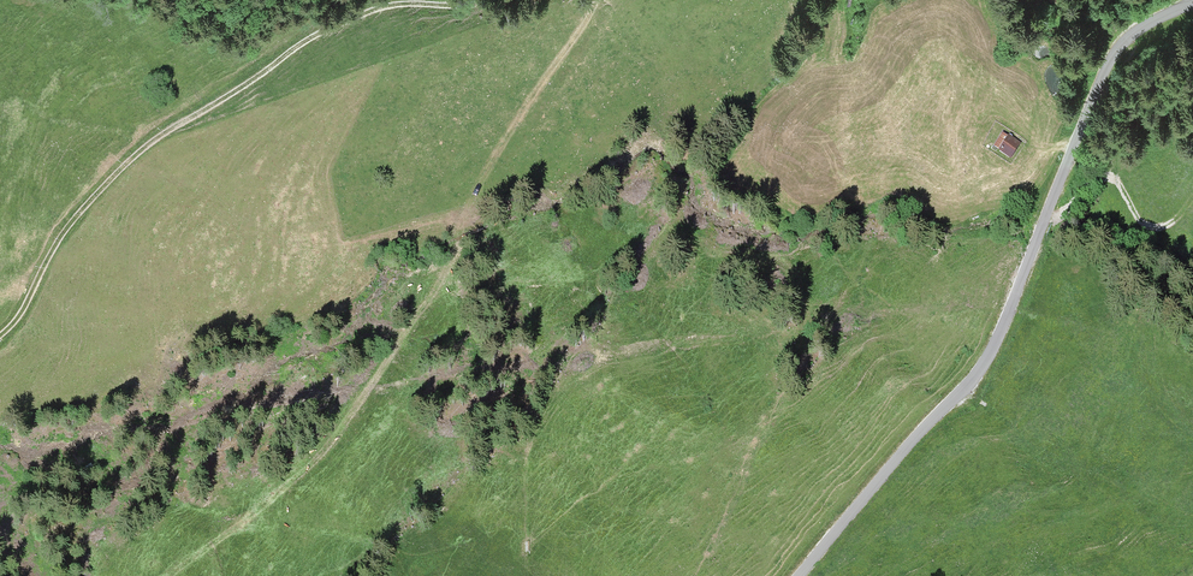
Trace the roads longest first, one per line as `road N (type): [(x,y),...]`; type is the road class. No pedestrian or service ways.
road 1 (track): [(596,0),(494,163),(452,264),(368,392),(285,488),(169,575)]
road 2 (unclassified): [(1192,1),(1139,29),(1113,55),(982,373),(800,575)]
road 3 (track): [(399,0),(313,28),(126,162),(88,212),(28,323),(0,343)]
road 4 (track): [(1192,198),(1172,222),(1150,226),(1118,183),(1102,176),(1063,212),(1045,218)]

